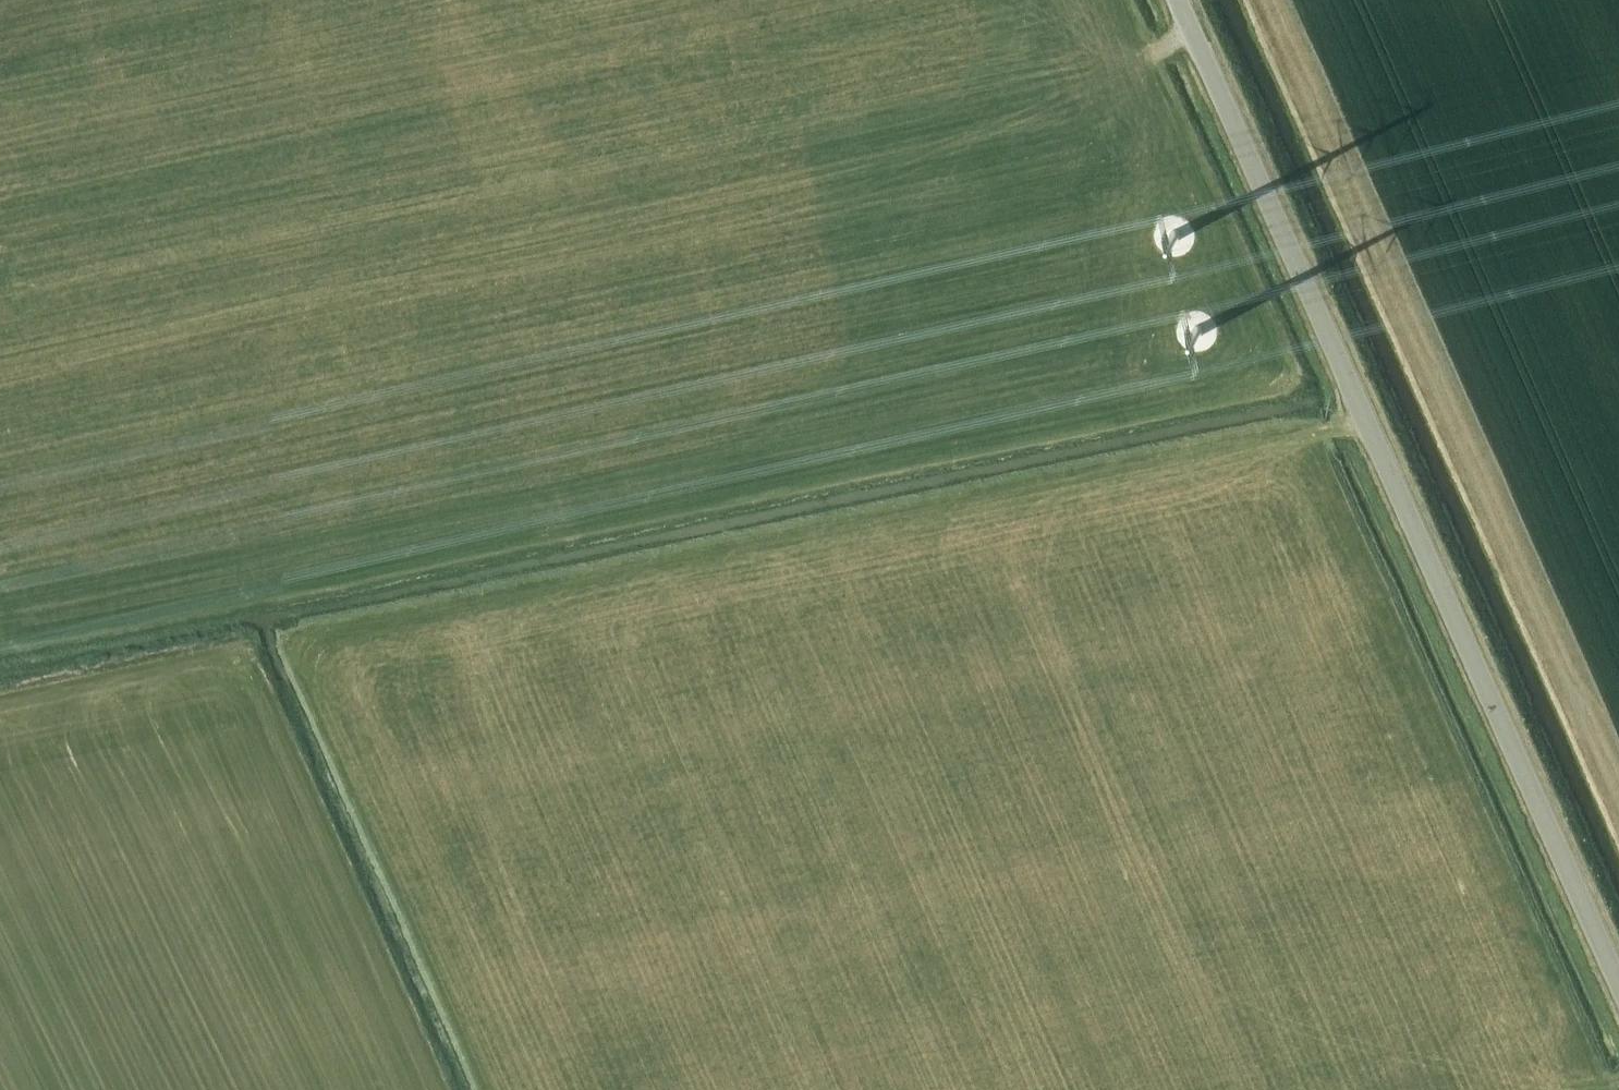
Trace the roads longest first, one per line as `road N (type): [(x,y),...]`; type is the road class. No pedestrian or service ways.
road 1 (tertiary): [(1618,984),(1180,0)]

